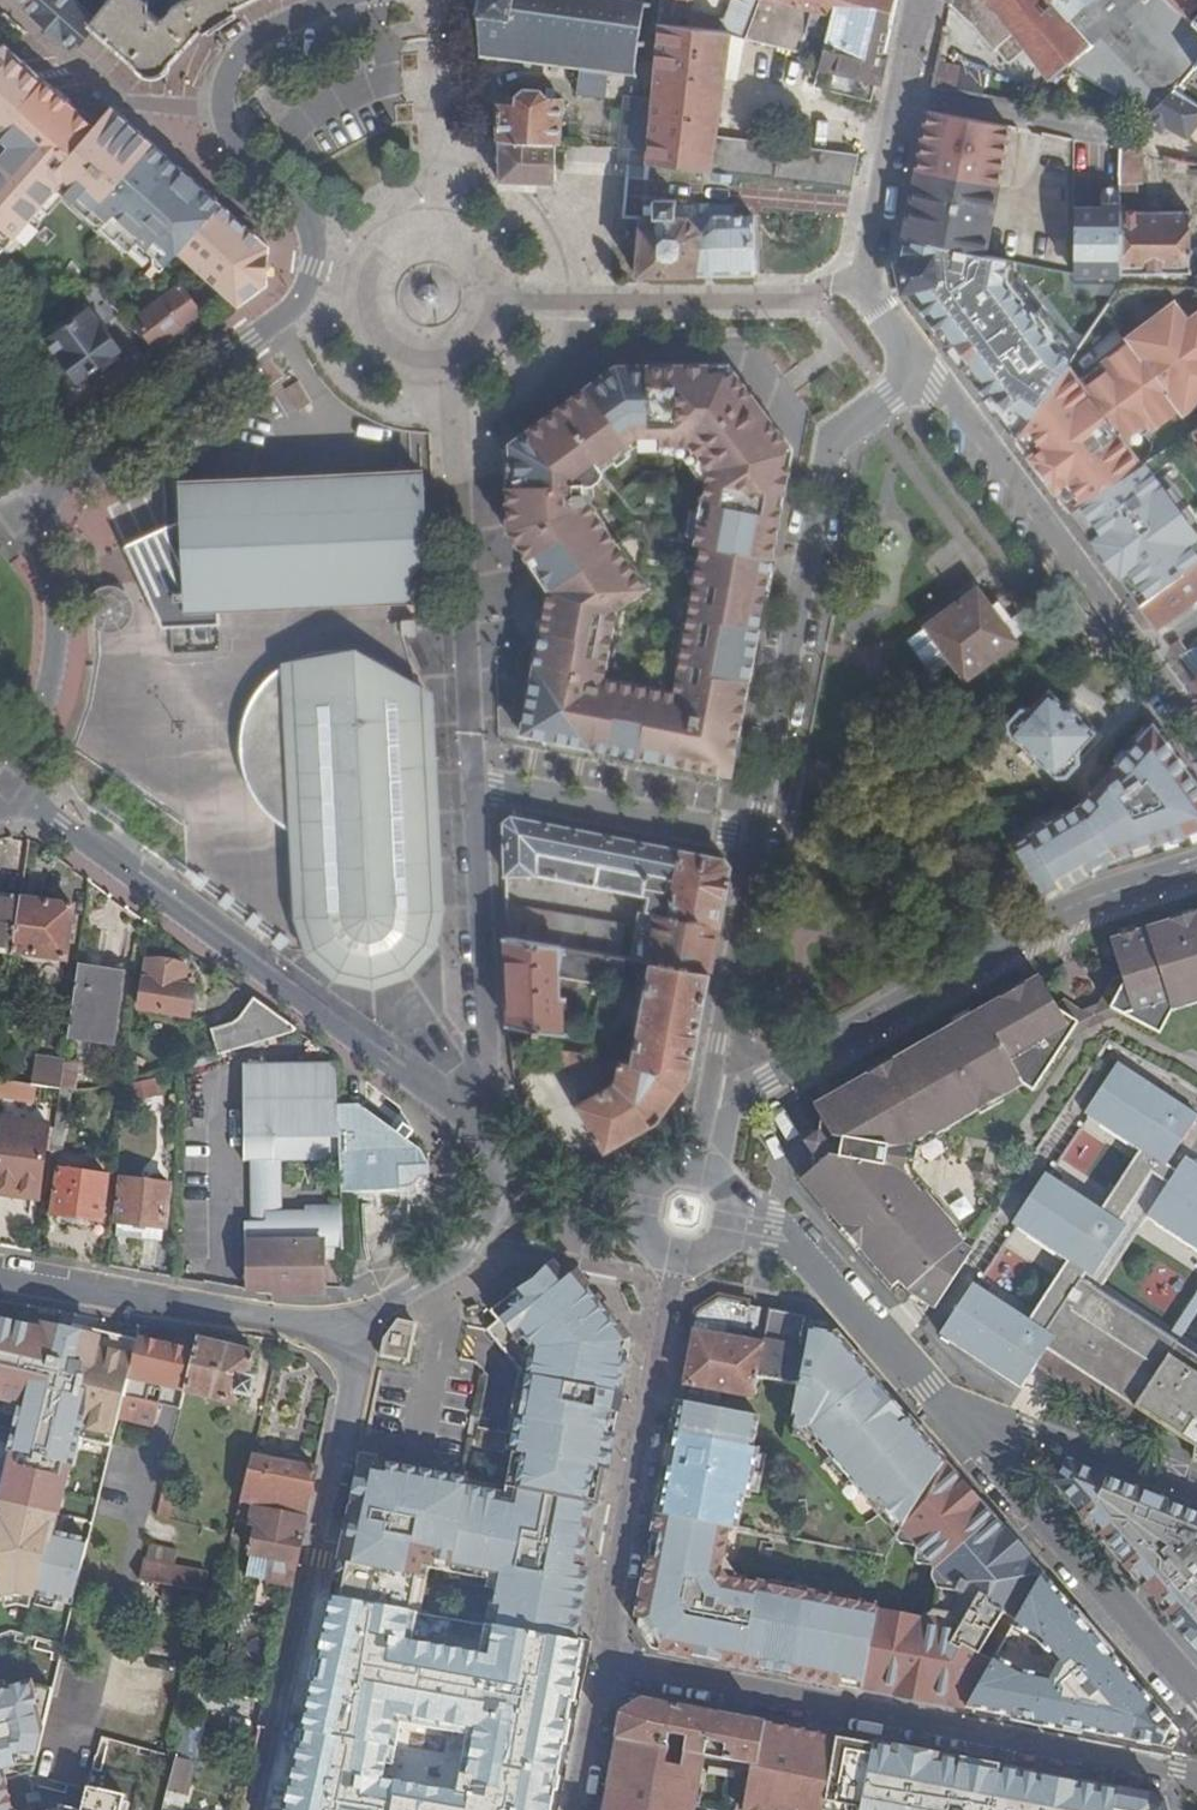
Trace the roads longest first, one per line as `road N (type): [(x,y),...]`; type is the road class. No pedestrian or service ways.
road 1 (residential): [(65,480),(291,308),(305,288),(312,237),(305,215),(233,142),(222,94),(247,46),(337,0)]
road 2 (residential): [(492,1132),(473,785),(758,843)]
road 3 (residential): [(1196,1780),(604,1662)]
road 4 (residential): [(492,1132),(24,795)]
road 5 (residential): [(917,355),(892,395),(833,445),(758,843)]
road 6 (residential): [(261,1809),(338,1463),(355,1325)]
road 7 (residential): [(1196,867),(1082,904),(759,1080)]
road 8 (residential): [(1196,726),(917,355)]
road 9 (residential): [(604,1662),(683,1263)]
road 10 (residential): [(942,1394),(1196,1700)]
road 11 (residential): [(0,1271),(276,1320),(355,1325)]
road 12 (residential): [(24,795),(59,619),(30,514),(65,480)]
road 13 (residential): [(1196,1488),(1026,1432),(942,1394)]
road 14 (residential): [(758,843),(708,1100)]
road 15 (residential): [(776,1228),(803,1245),(942,1394)]
road 16 (residential): [(882,207),(650,191)]
road 17 (residential): [(355,1325),(449,1268),(479,1237),(513,1177)]
road 18 (residential): [(923,0),(882,207)]
road 19 (residential): [(882,207),(855,286),(917,355)]
road 20 (residential): [(637,1198),(513,1177)]

